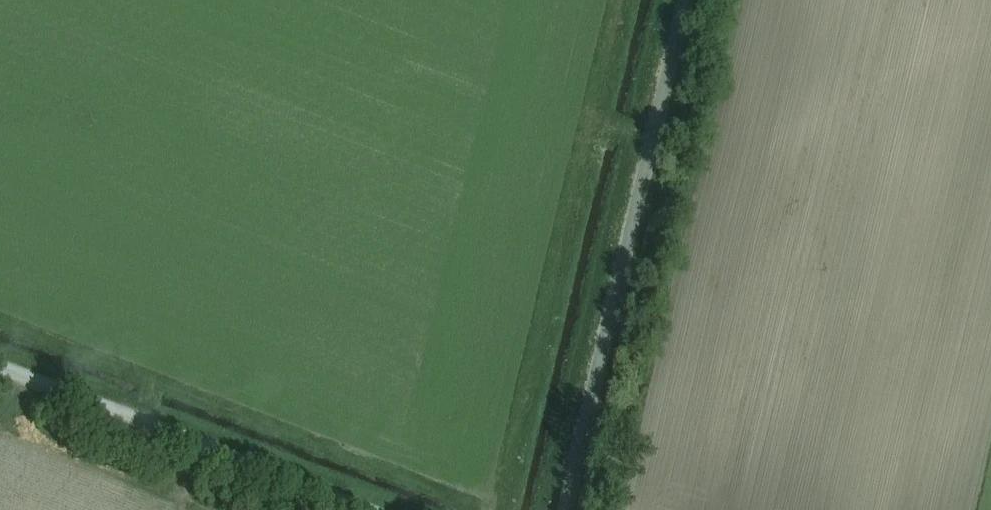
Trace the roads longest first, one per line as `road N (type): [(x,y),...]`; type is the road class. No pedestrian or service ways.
road 1 (unclassified): [(564,509),(683,0)]

